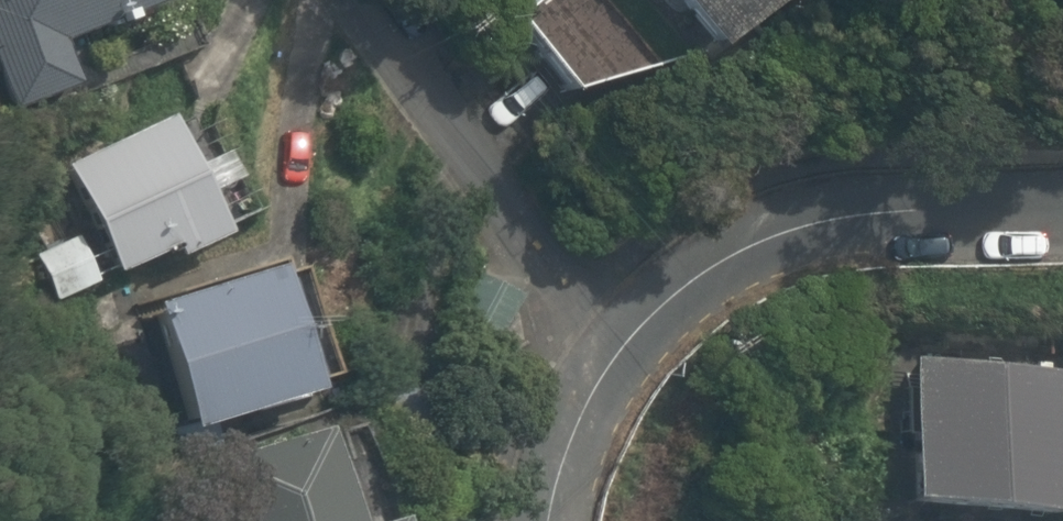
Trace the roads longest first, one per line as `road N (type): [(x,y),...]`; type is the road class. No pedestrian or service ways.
road 1 (residential): [(1062,203),(747,235),(639,332)]
road 2 (residential): [(639,332),(408,0)]
road 3 (residential): [(639,332),(611,357),(577,423),(547,520)]

